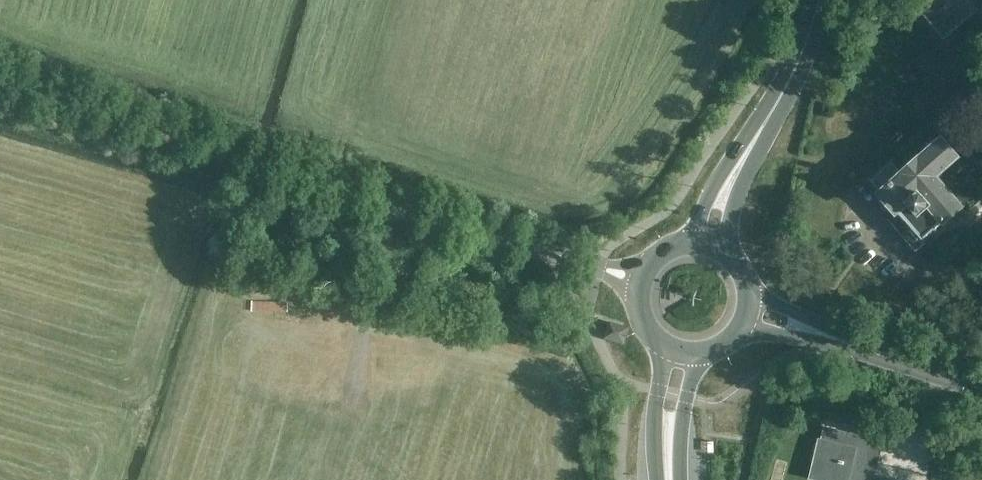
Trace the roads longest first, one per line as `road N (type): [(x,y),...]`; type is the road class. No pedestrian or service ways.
road 1 (unclassified): [(643,277),(0,79)]
road 2 (track): [(379,0),(323,181)]
road 3 (secondary): [(742,163),(812,31),(820,0)]
road 4 (secondary): [(981,386),(836,337)]

